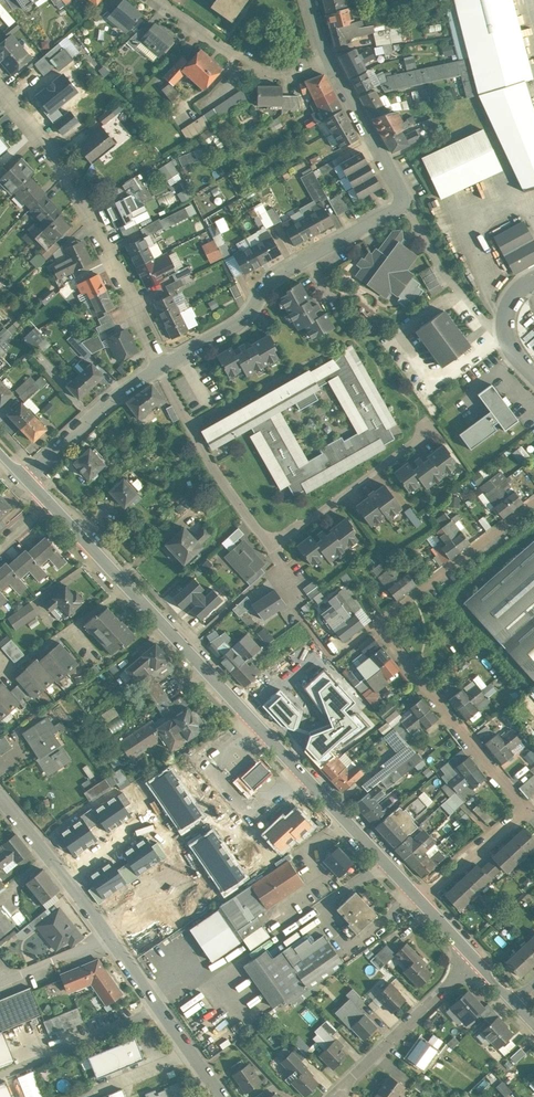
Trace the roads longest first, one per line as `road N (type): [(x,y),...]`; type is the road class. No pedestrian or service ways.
road 1 (tertiary): [(58,501),(418,894)]
road 2 (residential): [(333,58),(407,199),(281,273),(247,318),(164,363)]
road 3 (residential): [(0,796),(126,950),(229,1096)]
road 4 (residential): [(0,88),(63,168),(136,294),(164,363)]
road 5 (residential): [(529,807),(378,624)]
road 6 (residential): [(164,363),(272,544)]
road 7 (residential): [(333,58),(278,75),(154,0)]
road 8 (residential): [(378,624),(533,502)]
road 9 (residential): [(475,956),(338,1096)]
road 10 (residential): [(272,544),(429,432)]
road 11 (residential): [(164,363),(31,469)]
road 12 (residential): [(418,894),(529,807)]

